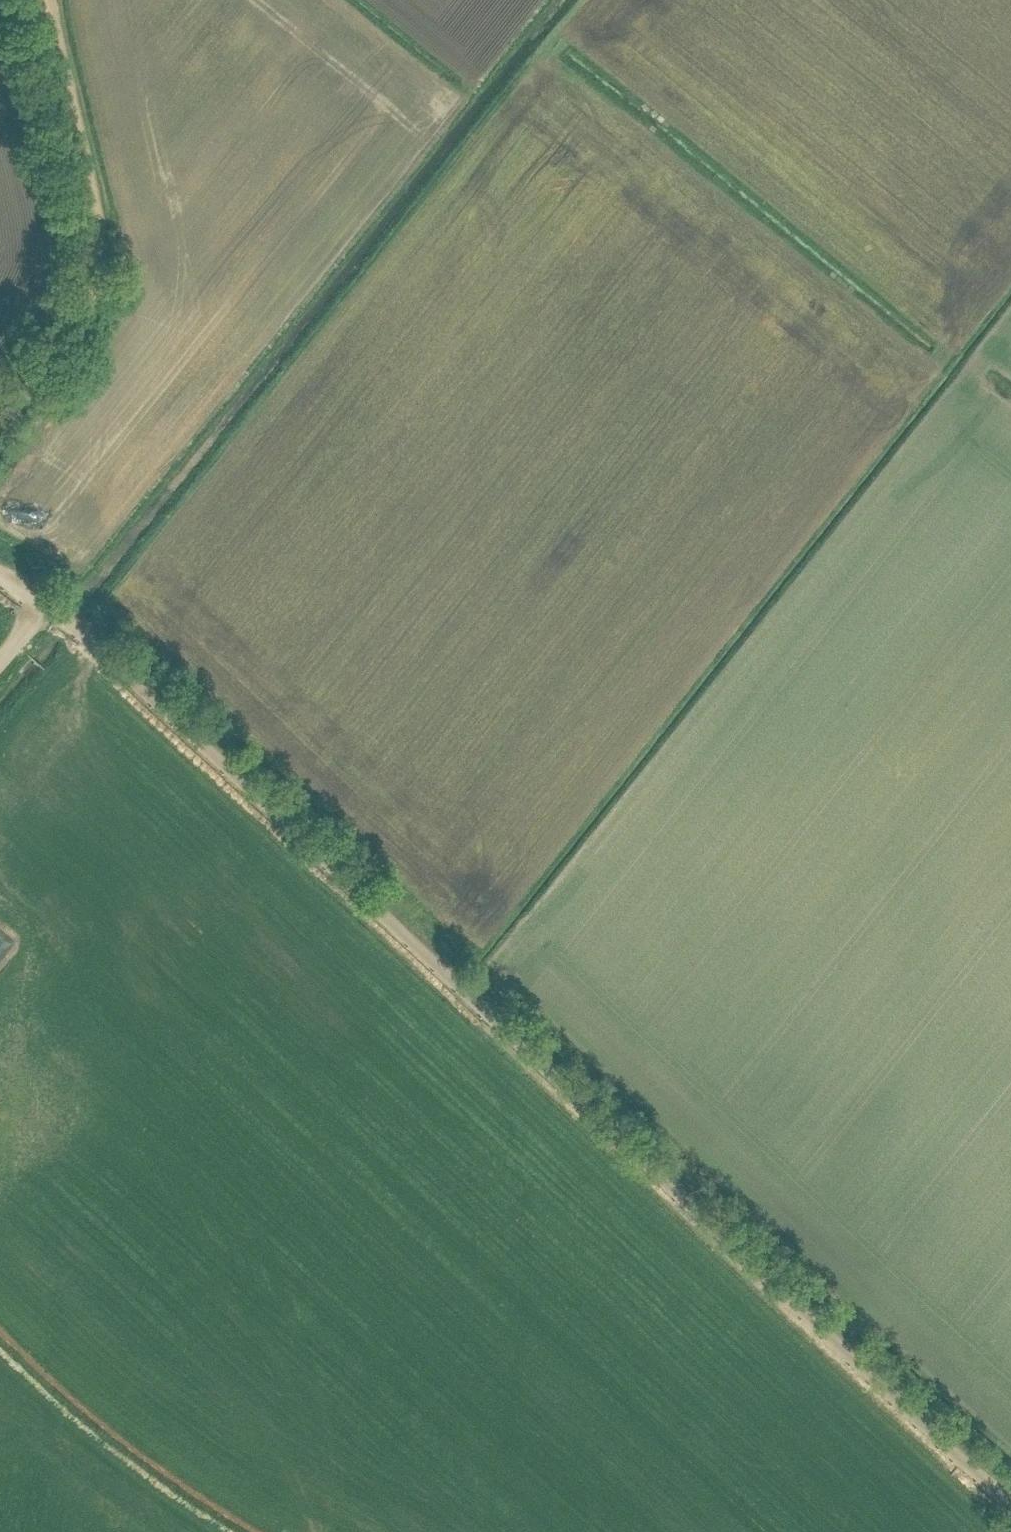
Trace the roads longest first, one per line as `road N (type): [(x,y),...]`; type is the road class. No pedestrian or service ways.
road 1 (unclassified): [(1010,1495),(985,1480),(69,622),(0,577)]
road 2 (track): [(0,417),(59,340),(89,282),(93,247),(47,0)]

